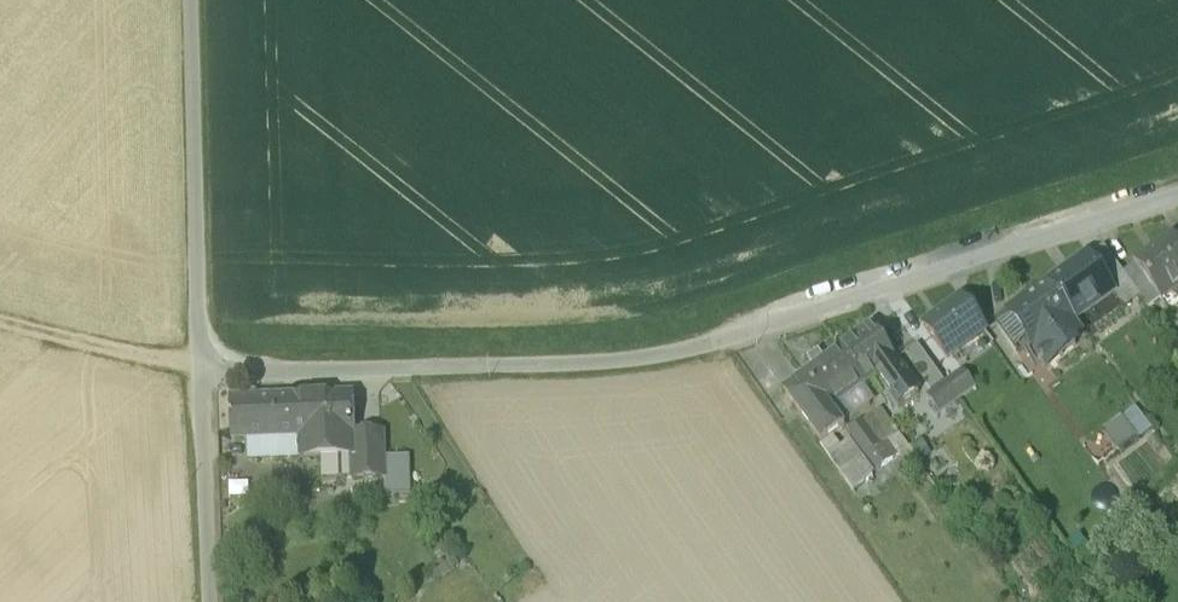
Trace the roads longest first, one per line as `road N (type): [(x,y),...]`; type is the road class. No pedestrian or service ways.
road 1 (residential): [(202,371),(492,367),(706,349),(1177,192)]
road 2 (unclassified): [(202,371),(192,0)]
road 3 (unclassified): [(211,601),(202,371)]
road 4 (track): [(0,321),(202,371)]

